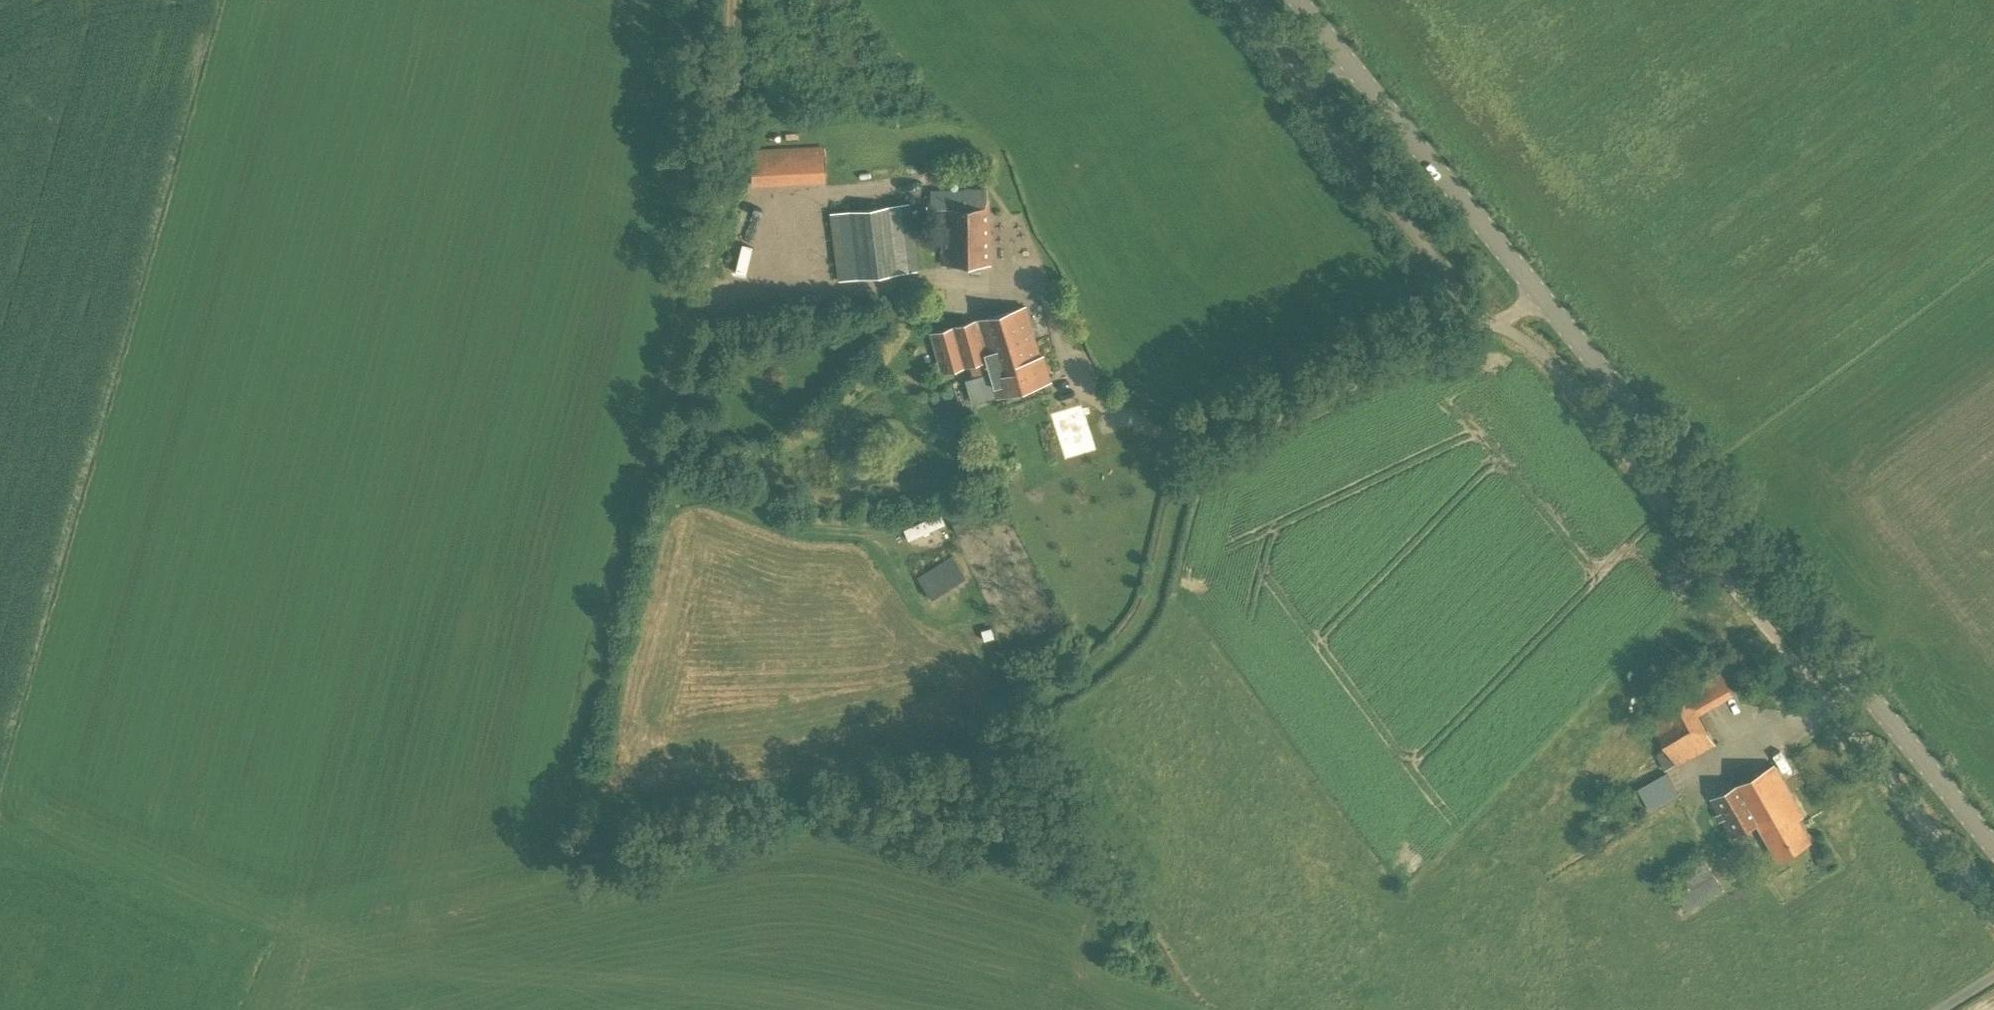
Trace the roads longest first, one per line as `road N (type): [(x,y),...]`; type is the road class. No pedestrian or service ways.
road 1 (tertiary): [(1993,846),(1297,0)]

